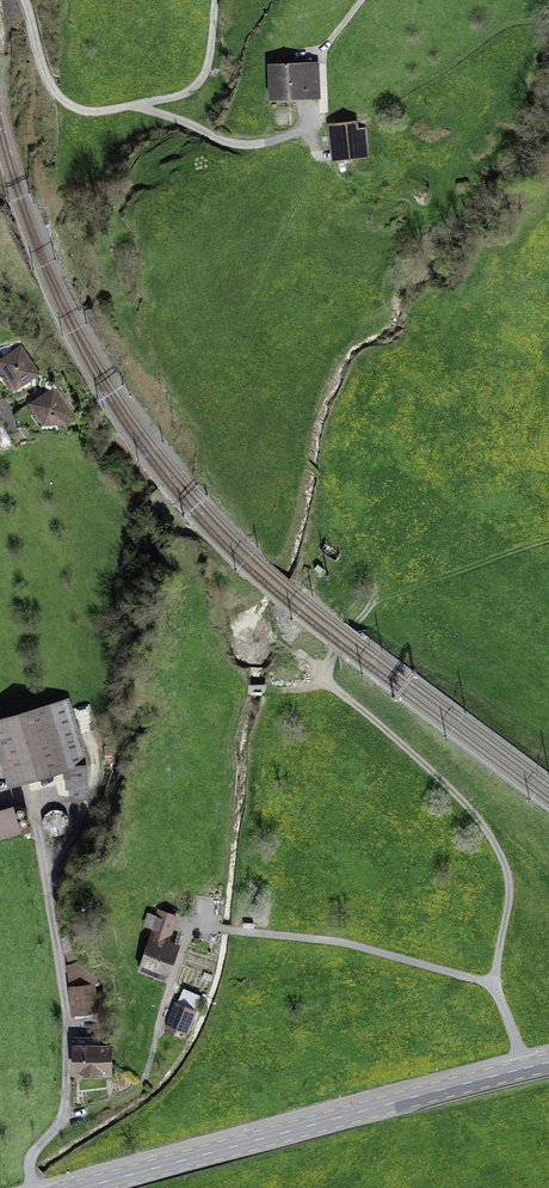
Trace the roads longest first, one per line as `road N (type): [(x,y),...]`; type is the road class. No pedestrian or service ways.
road 1 (secondary): [(81,1187),(548,1063)]
road 2 (track): [(356,626),(318,672),(456,795),(490,836),(509,891),(495,977)]

